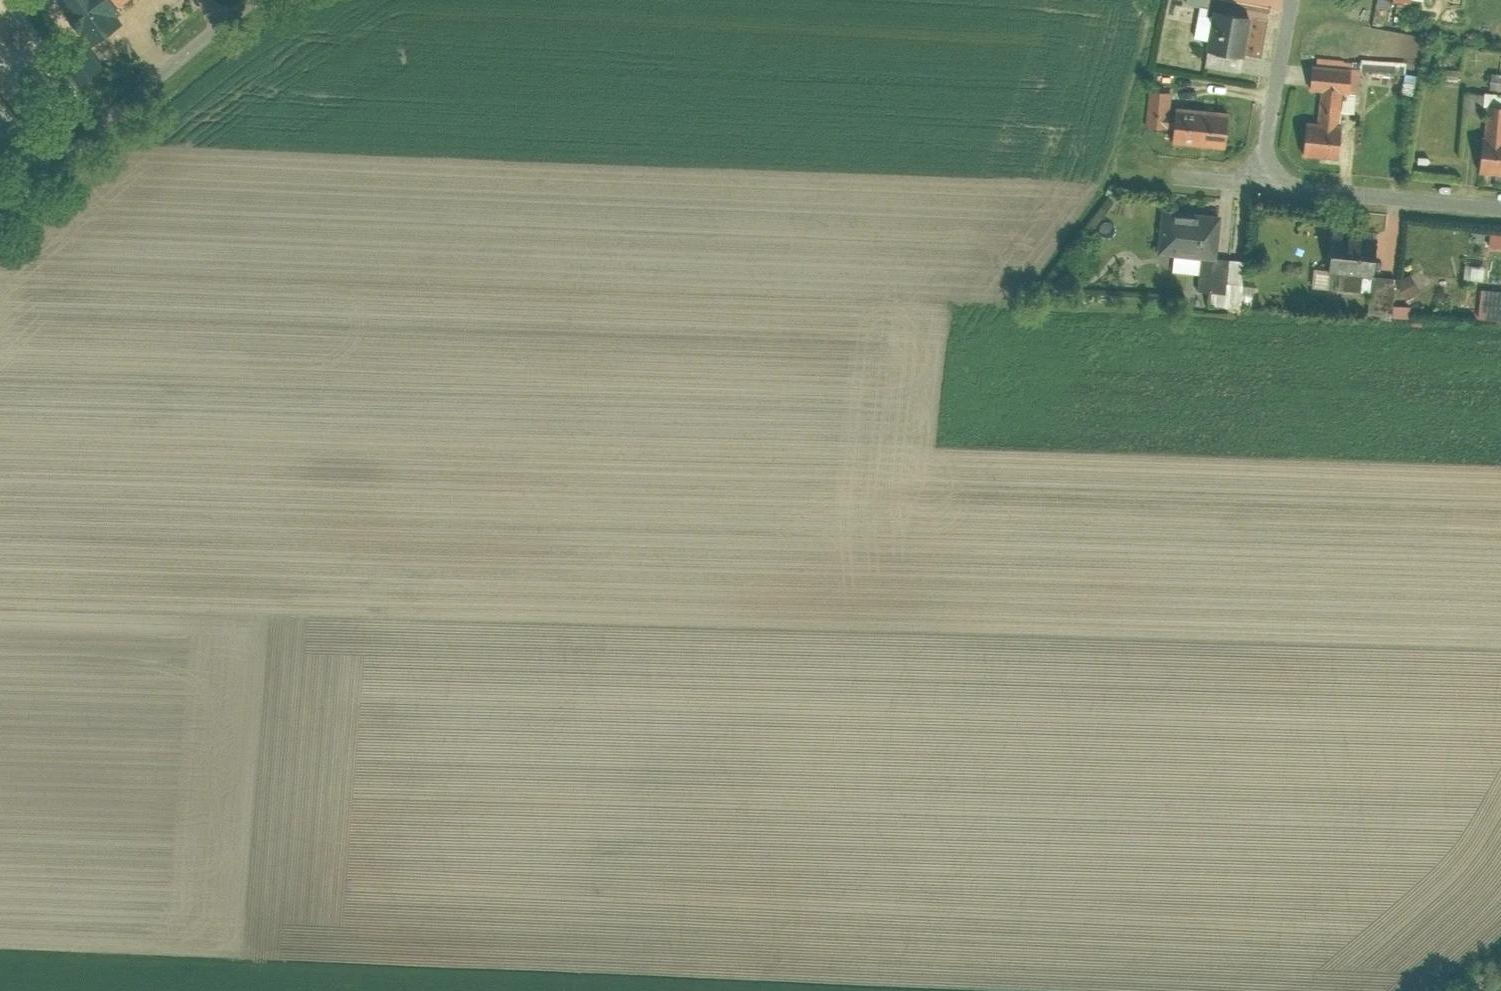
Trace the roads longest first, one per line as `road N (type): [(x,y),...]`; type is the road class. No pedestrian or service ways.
road 1 (residential): [(273,0),(180,69),(0,229)]
road 2 (residential): [(1262,186),(1500,212)]
road 3 (residential): [(1293,0),(1262,186)]

